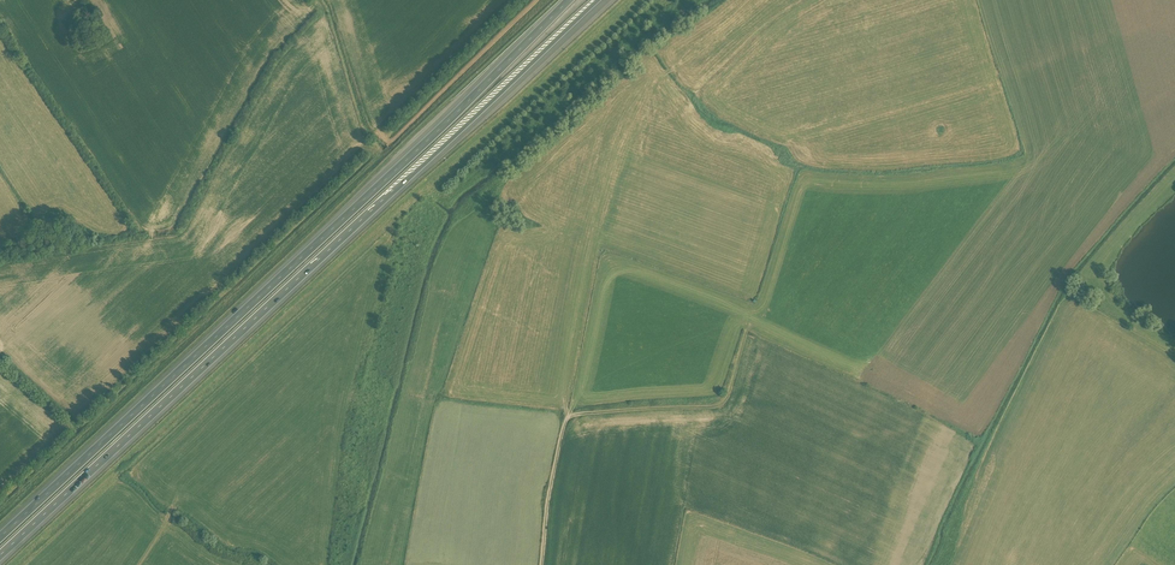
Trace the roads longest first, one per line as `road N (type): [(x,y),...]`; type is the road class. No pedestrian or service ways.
road 1 (motorway): [(0,557),(598,0)]
road 2 (motorway): [(569,0),(0,537)]
road 3 (track): [(858,376),(748,327),(722,402),(568,415),(540,564)]
road 4 (track): [(315,0),(362,132)]

